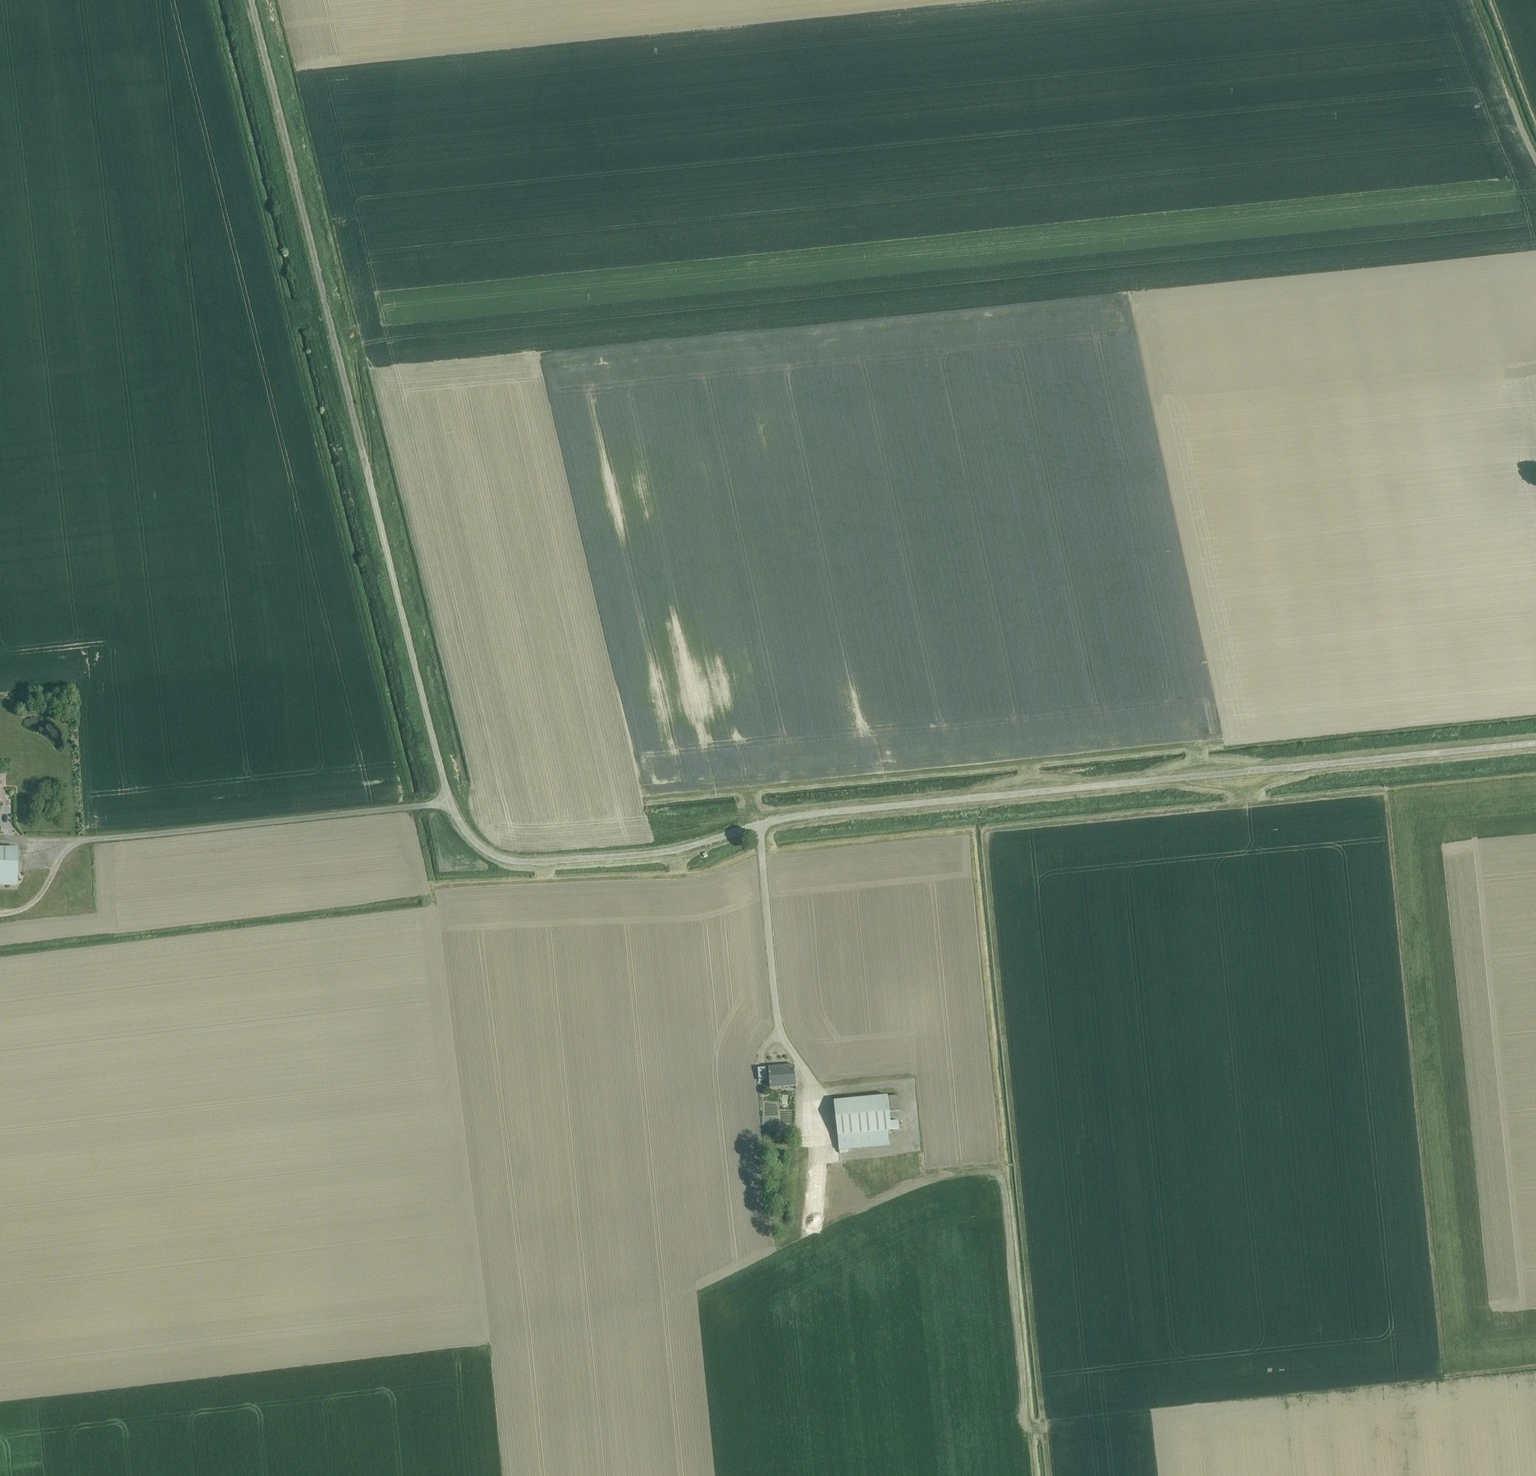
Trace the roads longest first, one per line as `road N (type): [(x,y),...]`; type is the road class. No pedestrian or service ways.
road 1 (unclassified): [(1535,743),(811,815),(633,855),(499,858),(479,845),(447,803),(250,0)]

